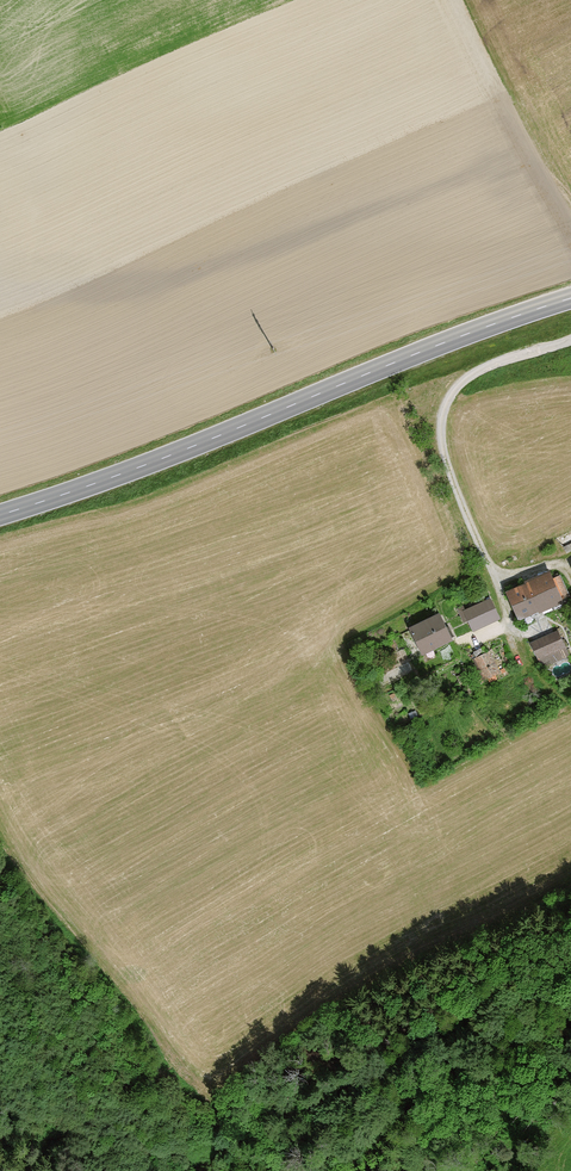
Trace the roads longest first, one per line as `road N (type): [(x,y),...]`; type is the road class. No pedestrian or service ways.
road 1 (secondary): [(0,513),(157,461),(570,300)]
road 2 (track): [(0,1093),(108,1141),(164,1150),(222,1145),(284,1170)]
road 3 (track): [(570,204),(465,0)]

